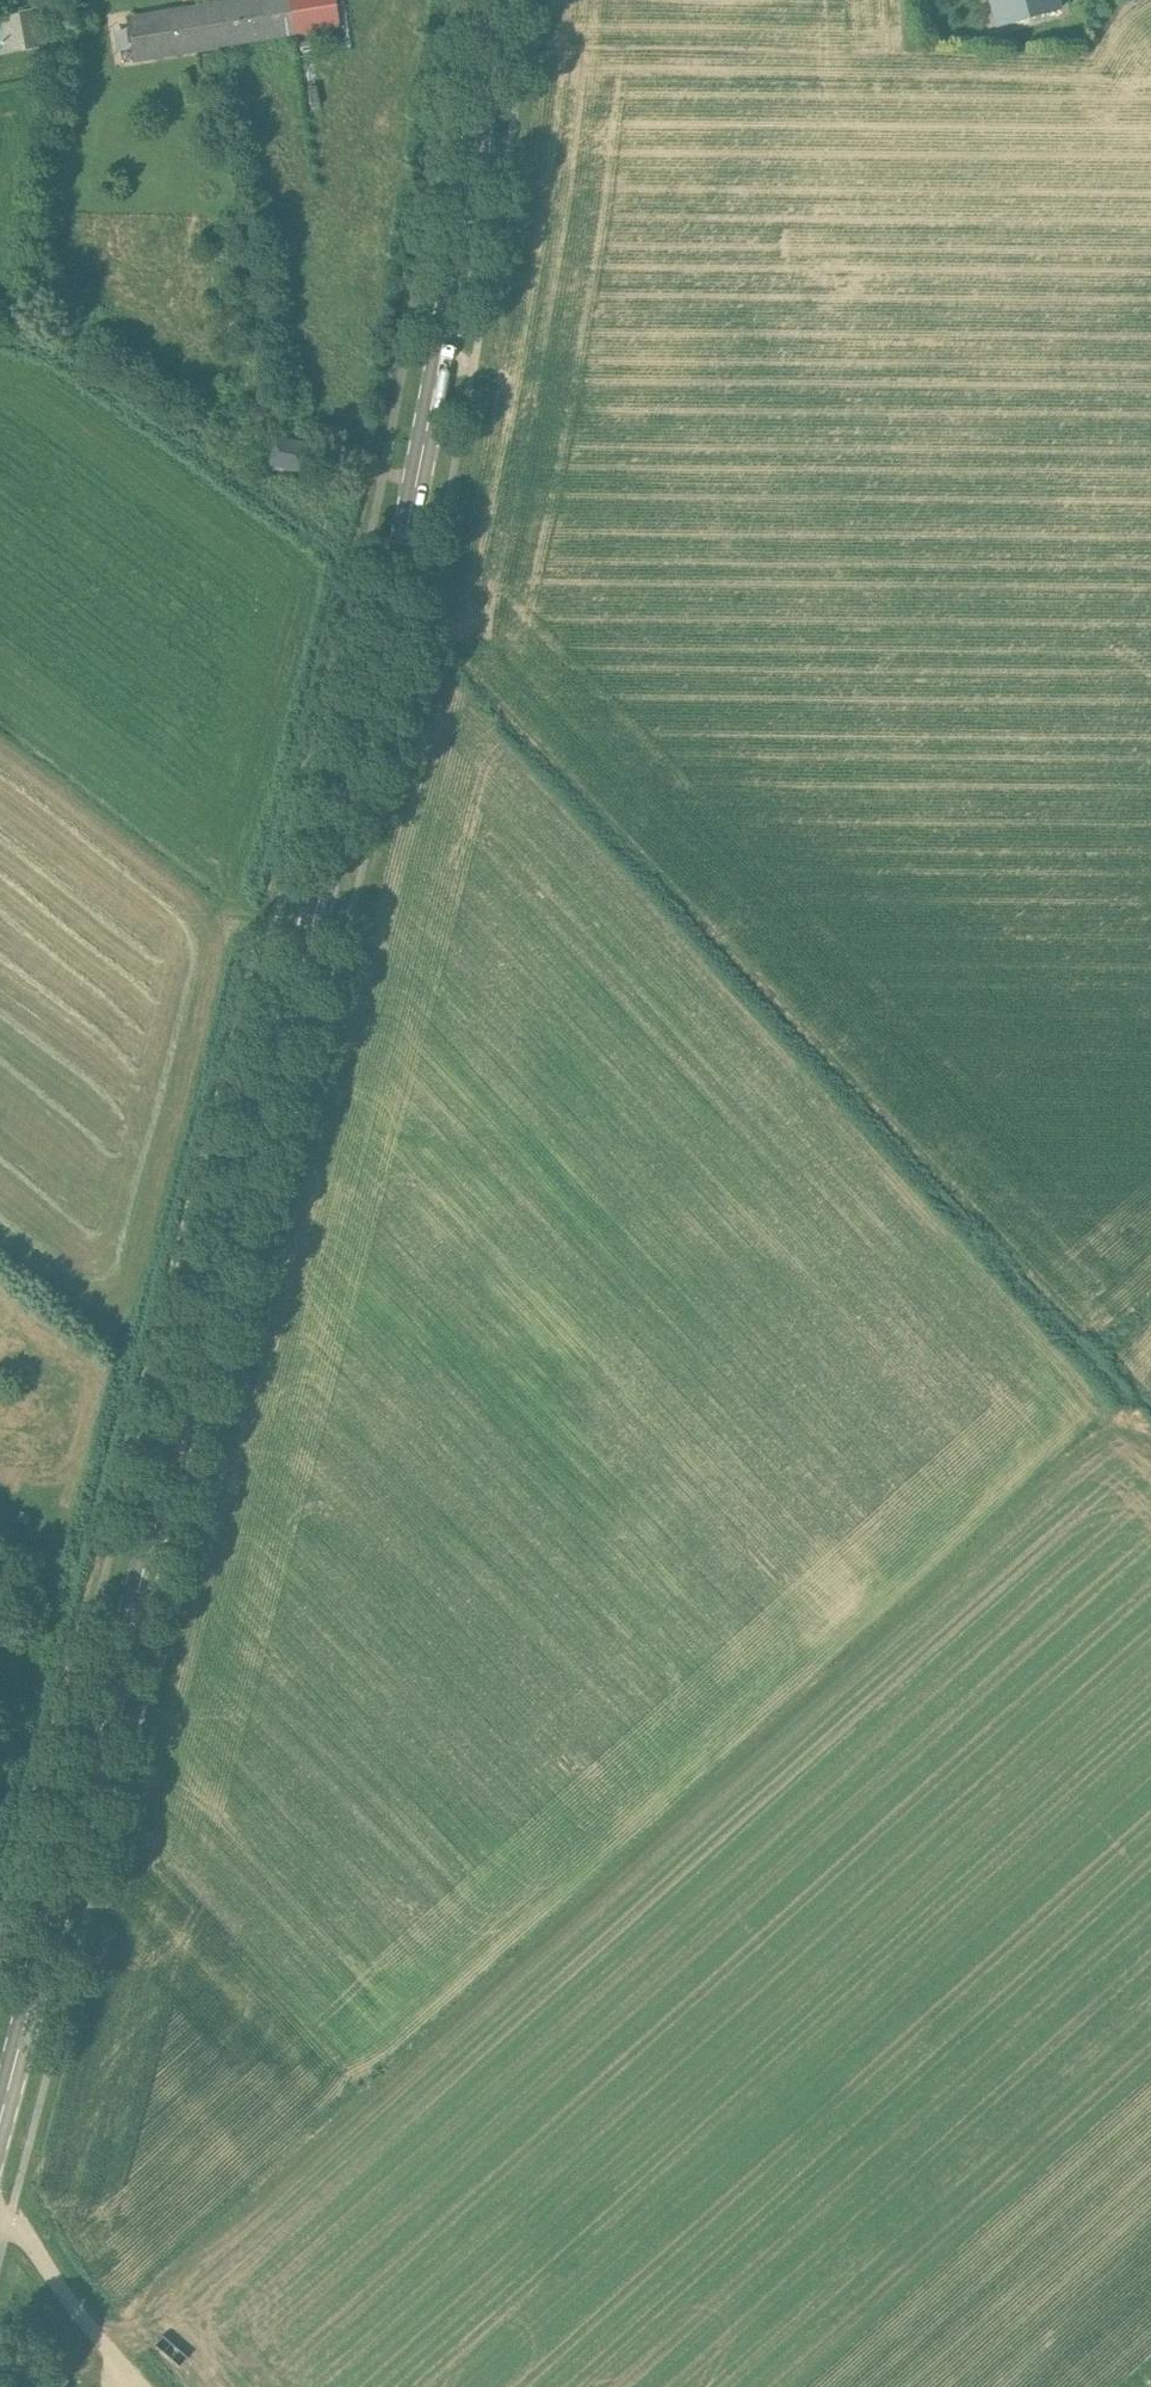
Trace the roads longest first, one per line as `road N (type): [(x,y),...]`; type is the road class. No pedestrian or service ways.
road 1 (secondary): [(0,2121),(402,562),(494,0)]
road 2 (unclassified): [(143,2386),(27,2237),(0,2217)]

